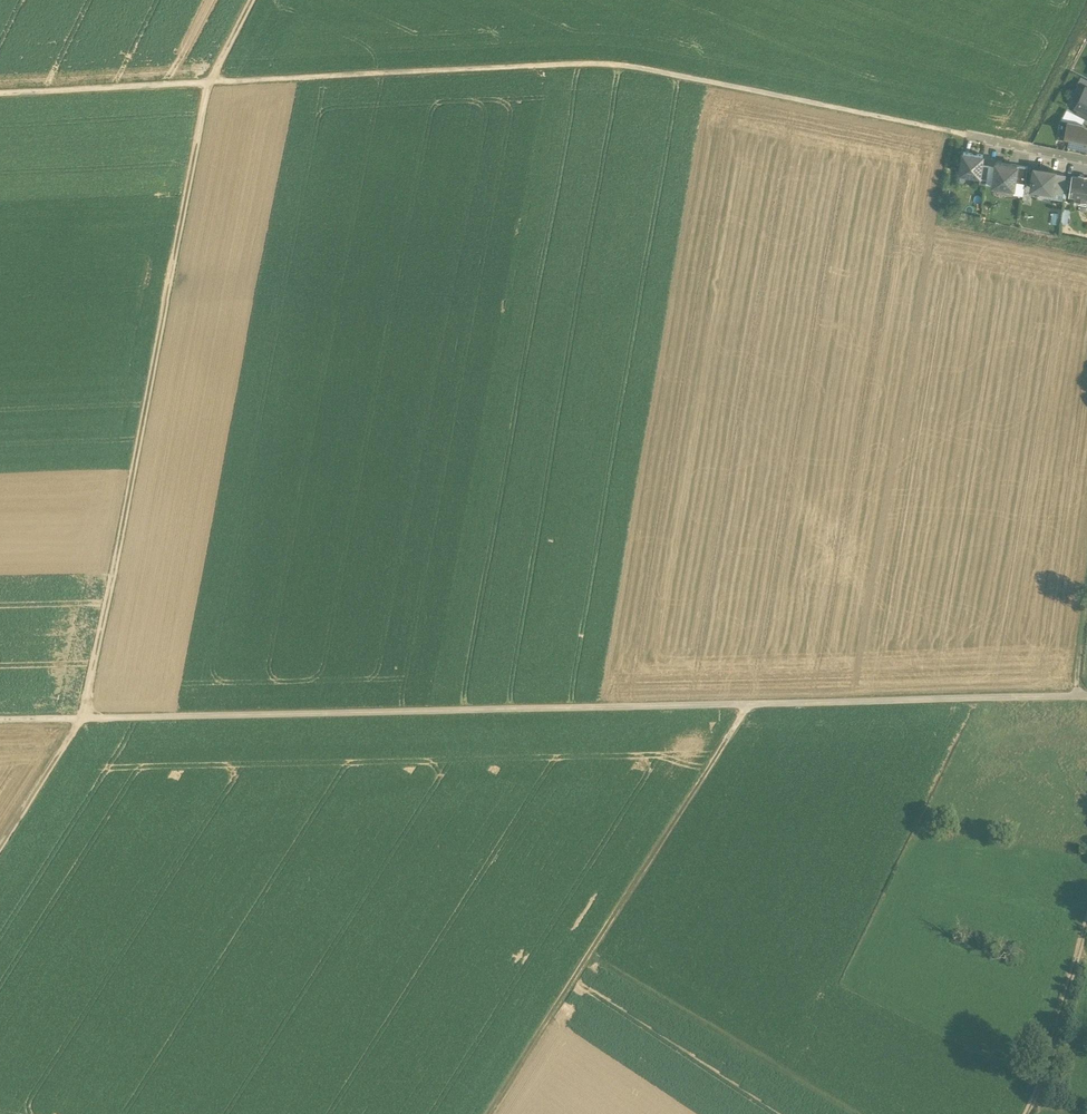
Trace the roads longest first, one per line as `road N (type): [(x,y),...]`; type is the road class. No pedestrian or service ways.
road 1 (track): [(1076,696),(82,721),(0,848)]
road 2 (track): [(967,134),(615,62),(211,80)]
road 3 (track): [(211,80),(82,721),(0,722)]
road 4 (track): [(488,1113),(745,704)]
road 5 (track): [(855,1113),(588,955)]
road 6 (track): [(211,80),(0,92)]
road 7 (track): [(1028,1113),(1086,927)]
road 8 (residential): [(1086,160),(967,134)]

